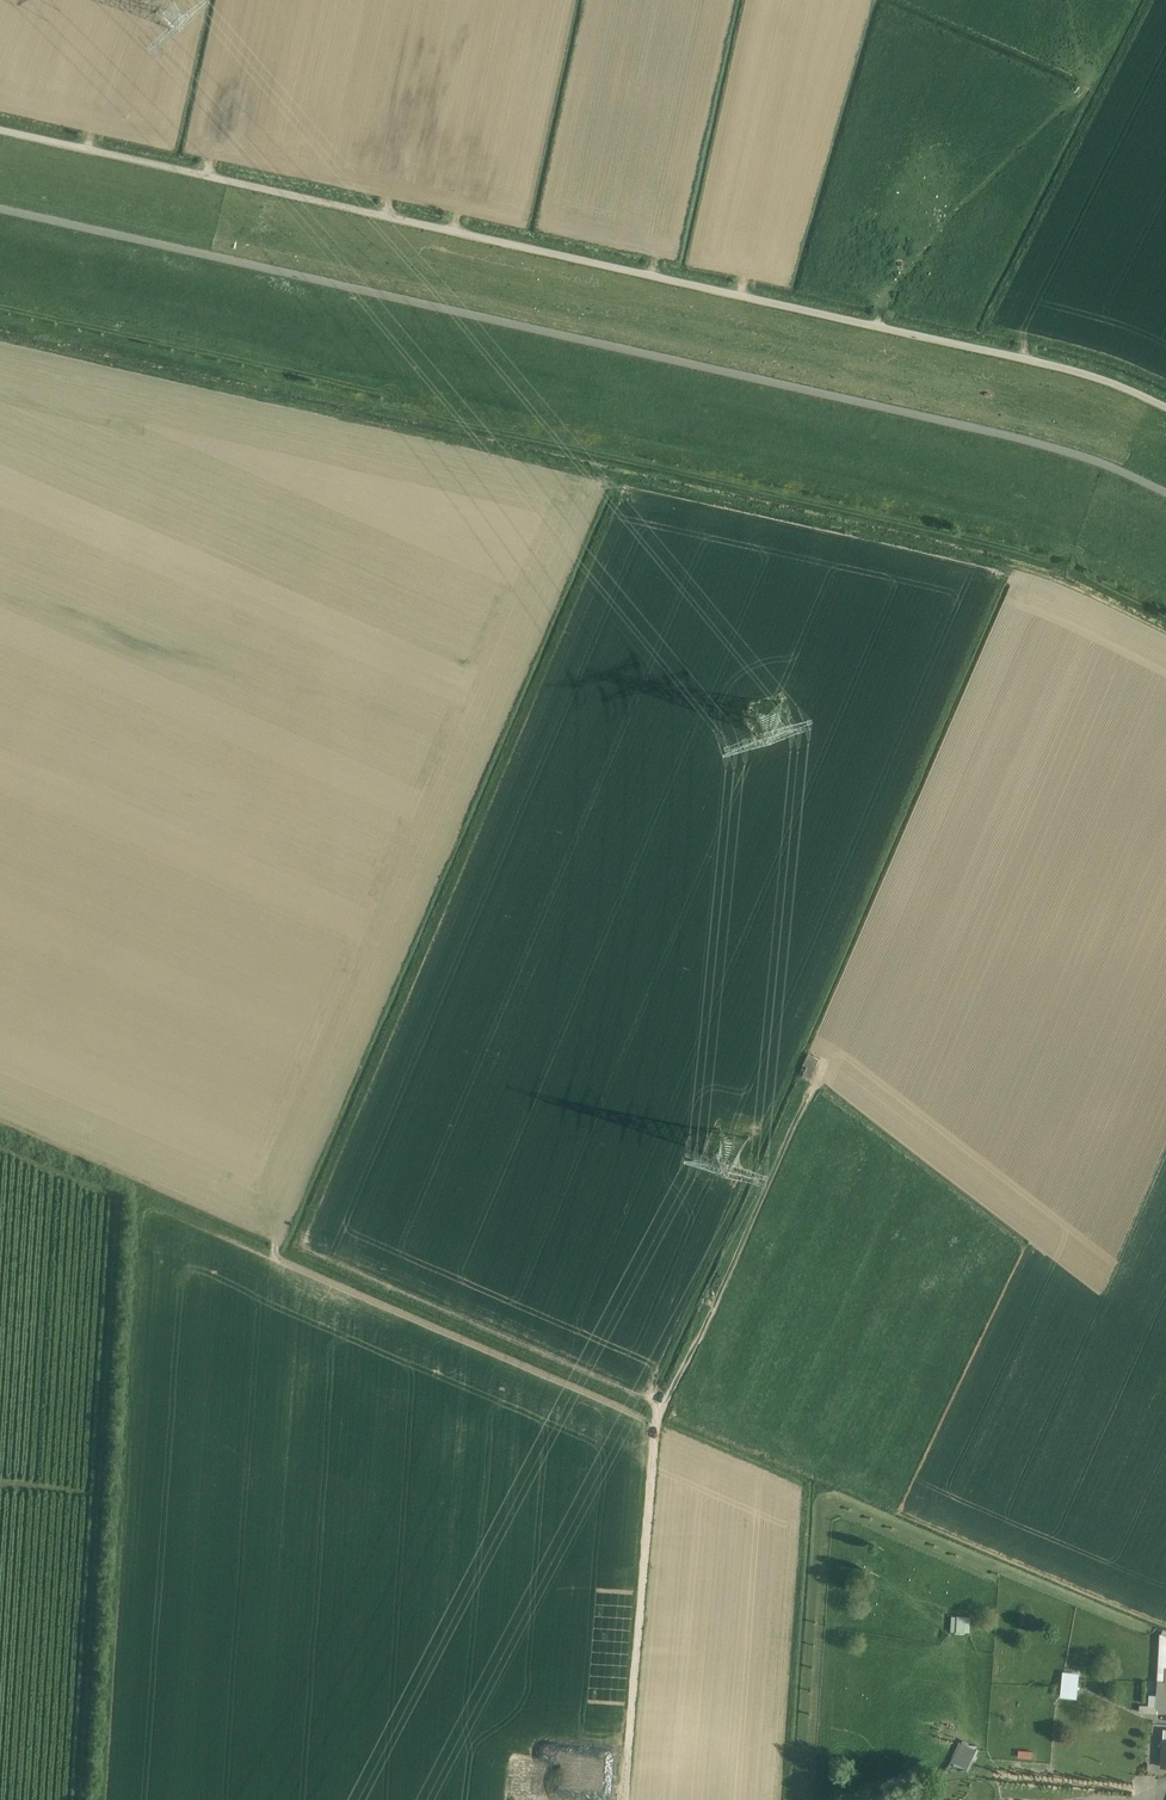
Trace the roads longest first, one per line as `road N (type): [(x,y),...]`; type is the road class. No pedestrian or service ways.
road 1 (unclassified): [(1165,408),(1040,363),(0,130)]
road 2 (track): [(624,1799),(656,1423),(722,1291),(807,1085)]

